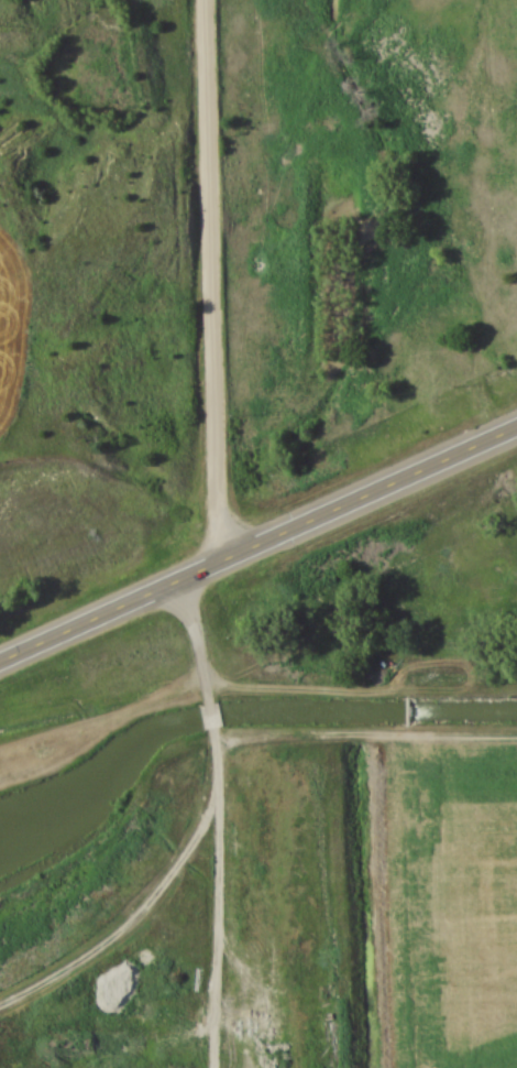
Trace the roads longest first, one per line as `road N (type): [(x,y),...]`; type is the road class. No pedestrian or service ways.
road 1 (primary): [(0,663),(516,432)]
road 2 (residential): [(223,563),(208,0)]
road 3 (track): [(218,783),(221,1067)]

